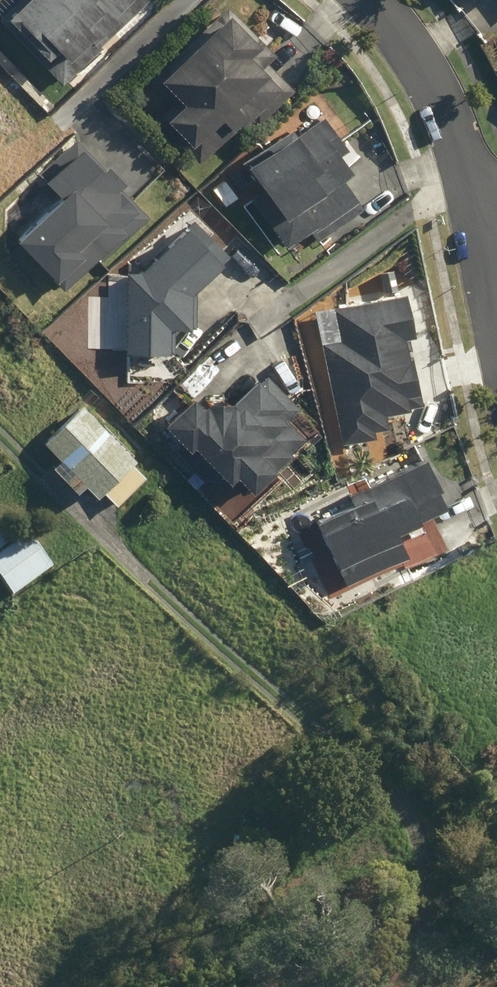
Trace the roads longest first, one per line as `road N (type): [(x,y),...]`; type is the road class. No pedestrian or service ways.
road 1 (track): [(429,945),(423,848),(381,792),(0,443)]
road 2 (residential): [(486,230),(474,177),(434,81),(376,0)]
road 3 (residential): [(266,986),(348,944),(496,951)]

